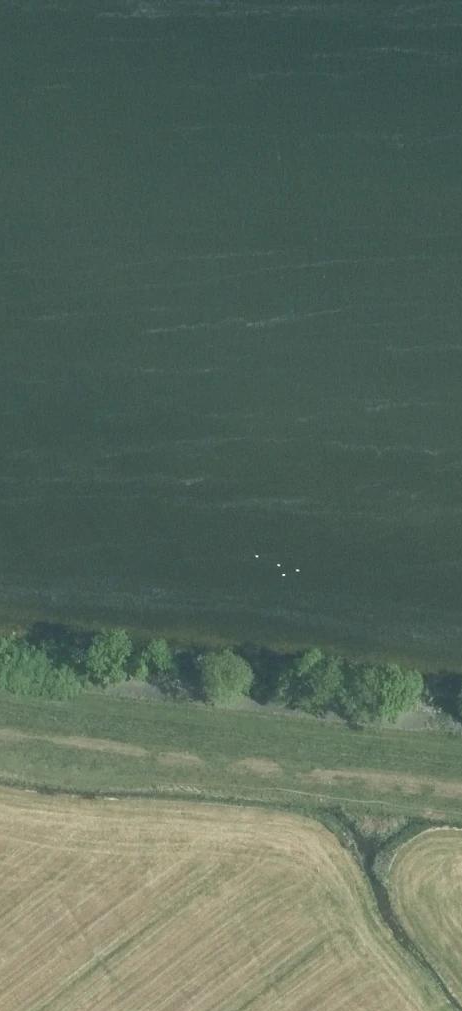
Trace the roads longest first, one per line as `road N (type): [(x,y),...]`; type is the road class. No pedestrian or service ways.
road 1 (track): [(0,731),(461,793)]

